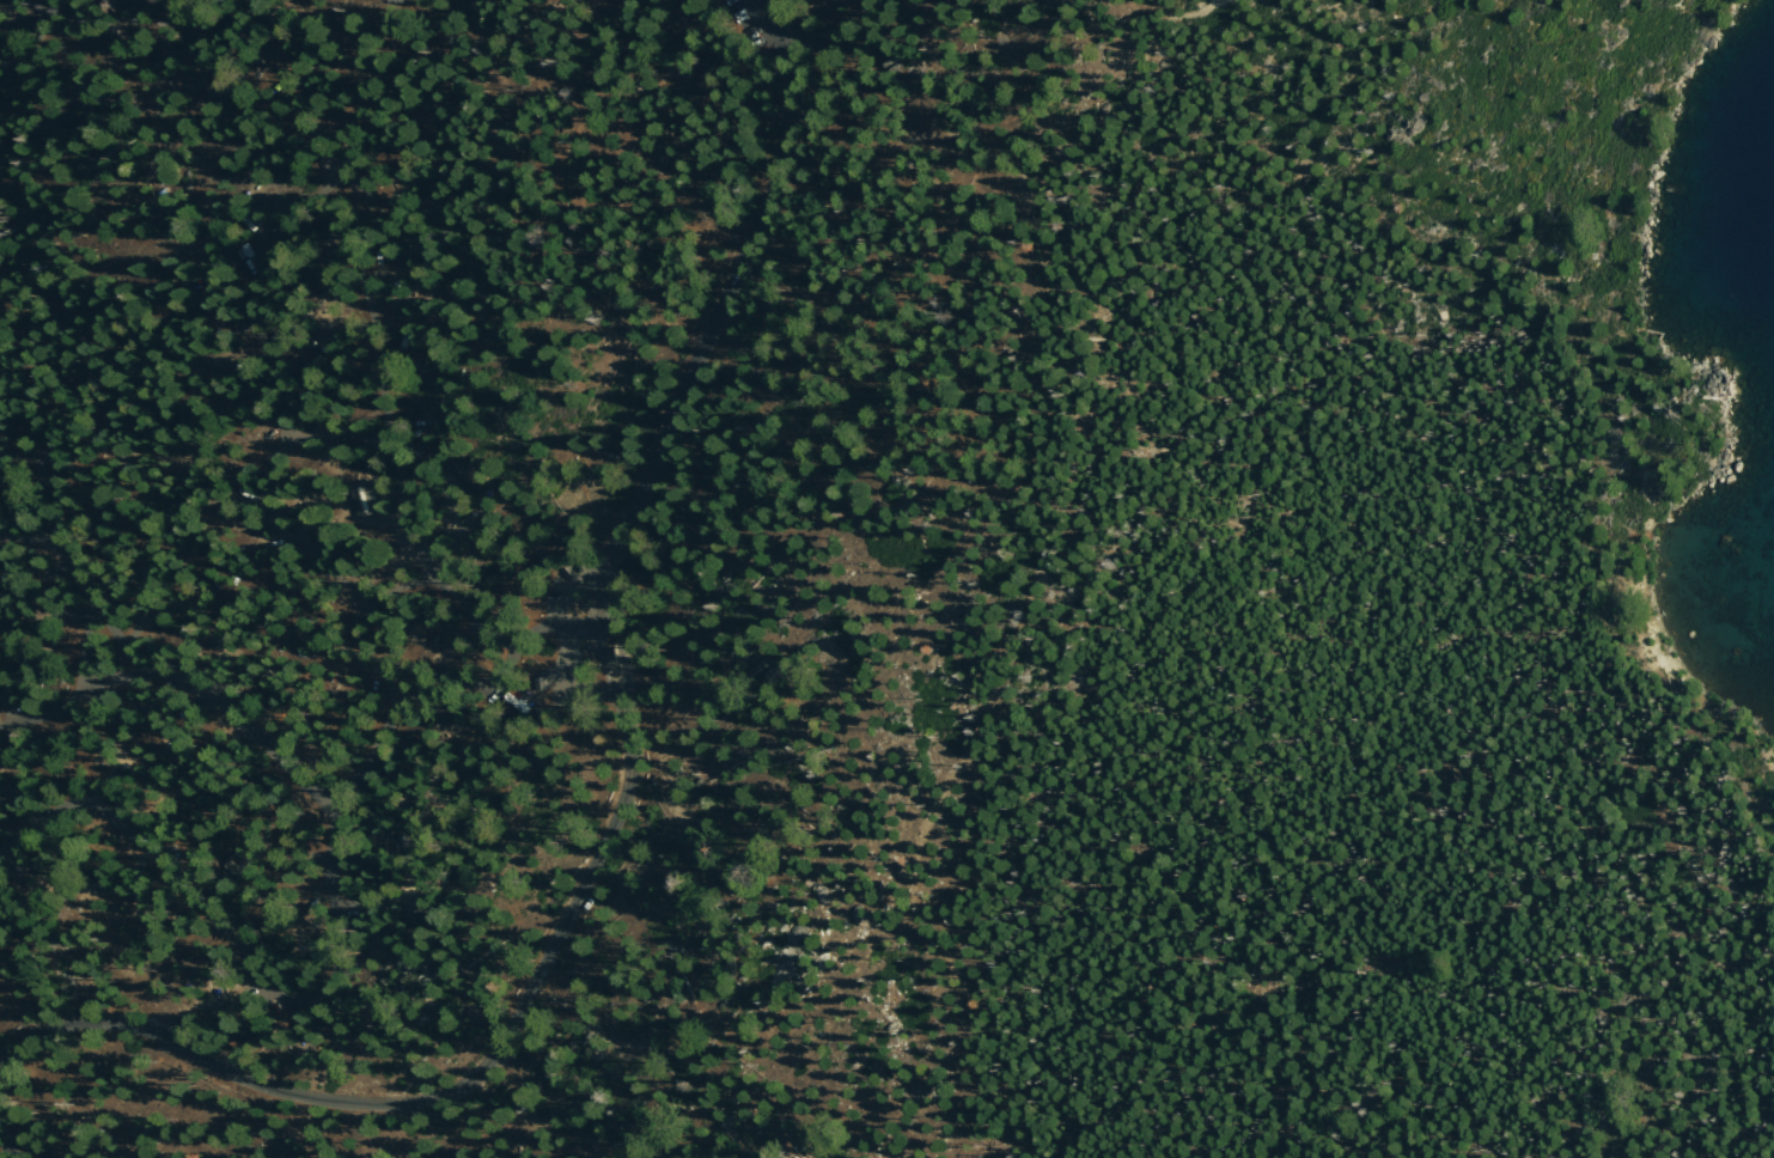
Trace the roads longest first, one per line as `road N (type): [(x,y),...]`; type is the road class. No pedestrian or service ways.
road 1 (residential): [(0,1077),(13,1046),(33,1031),(109,1023),(148,1030),(307,1099),(414,1102),(464,1079),(514,1014),(621,807),(624,705),(609,575),(621,525),(778,161),(778,63),(753,0)]

